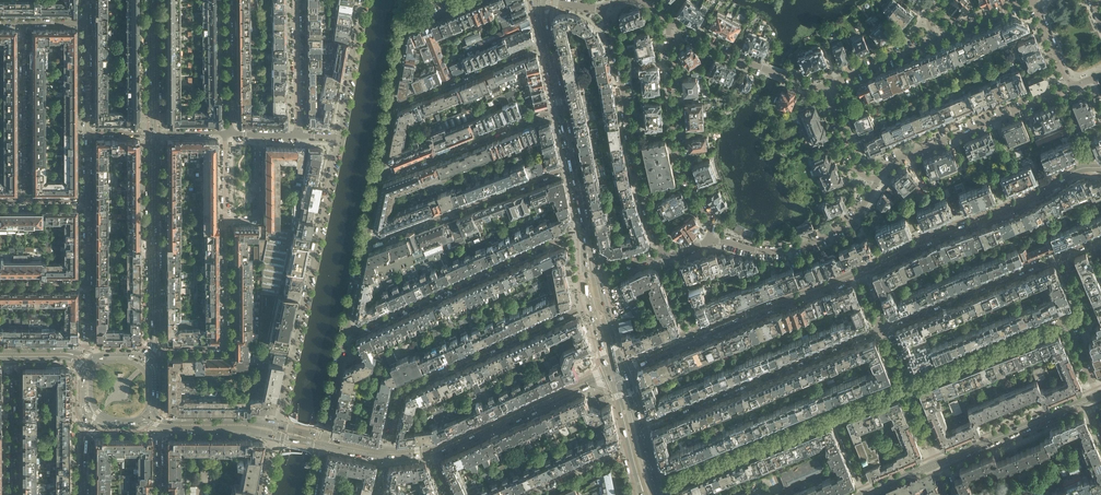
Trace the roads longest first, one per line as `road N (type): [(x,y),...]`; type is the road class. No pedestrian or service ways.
road 1 (residential): [(339,138),(277,425)]
road 2 (residential): [(591,304),(404,390),(385,454)]
road 3 (residential): [(640,425),(882,329)]
road 4 (residential): [(347,329),(585,232)]
road 5 (residential): [(601,7),(640,185),(664,254)]
road 6 (residential): [(711,241),(709,218),(680,155),(670,21)]
road 7 (residential): [(877,181),(893,160),(1075,86)]
road 8 (tertiary): [(1061,179),(859,273)]
road 9 (residential): [(572,168),(365,241)]
road 10 (secondary): [(154,339),(153,134)]
road 11 (residential): [(711,241),(765,253),(821,242),(851,223),(877,181)]
road 12 (residential): [(654,486),(834,412)]
road 13 (residential): [(225,219),(226,341),(154,339)]
road 14 (residential): [(882,329),(1061,255)]
road 15 (residential): [(379,173),(561,110)]
road 16 (tertiary): [(432,451),(608,373)]
road 17 (residential): [(24,22),(25,200)]
road 18 (residential): [(903,383),(1065,320)]
road 19 (residential): [(827,86),(728,54),(670,21)]
road 20 (tertiary): [(1088,399),(936,464)]
road 21 (residential): [(546,44),(392,104)]
road 22 (tertiary): [(859,273),(706,330)]
road 23 (residential): [(392,104),(403,30),(479,0)]
road 24 (residential): [(363,0),(339,138)]
road 25 (residential): [(298,136),(297,0)]
road 26 (secondary): [(153,134),(152,0)]
road 27 (residential): [(225,133),(228,0)]
road 28 (residential): [(11,364),(12,494)]
road 29 (tertiary): [(277,425),(167,421),(153,407)]

